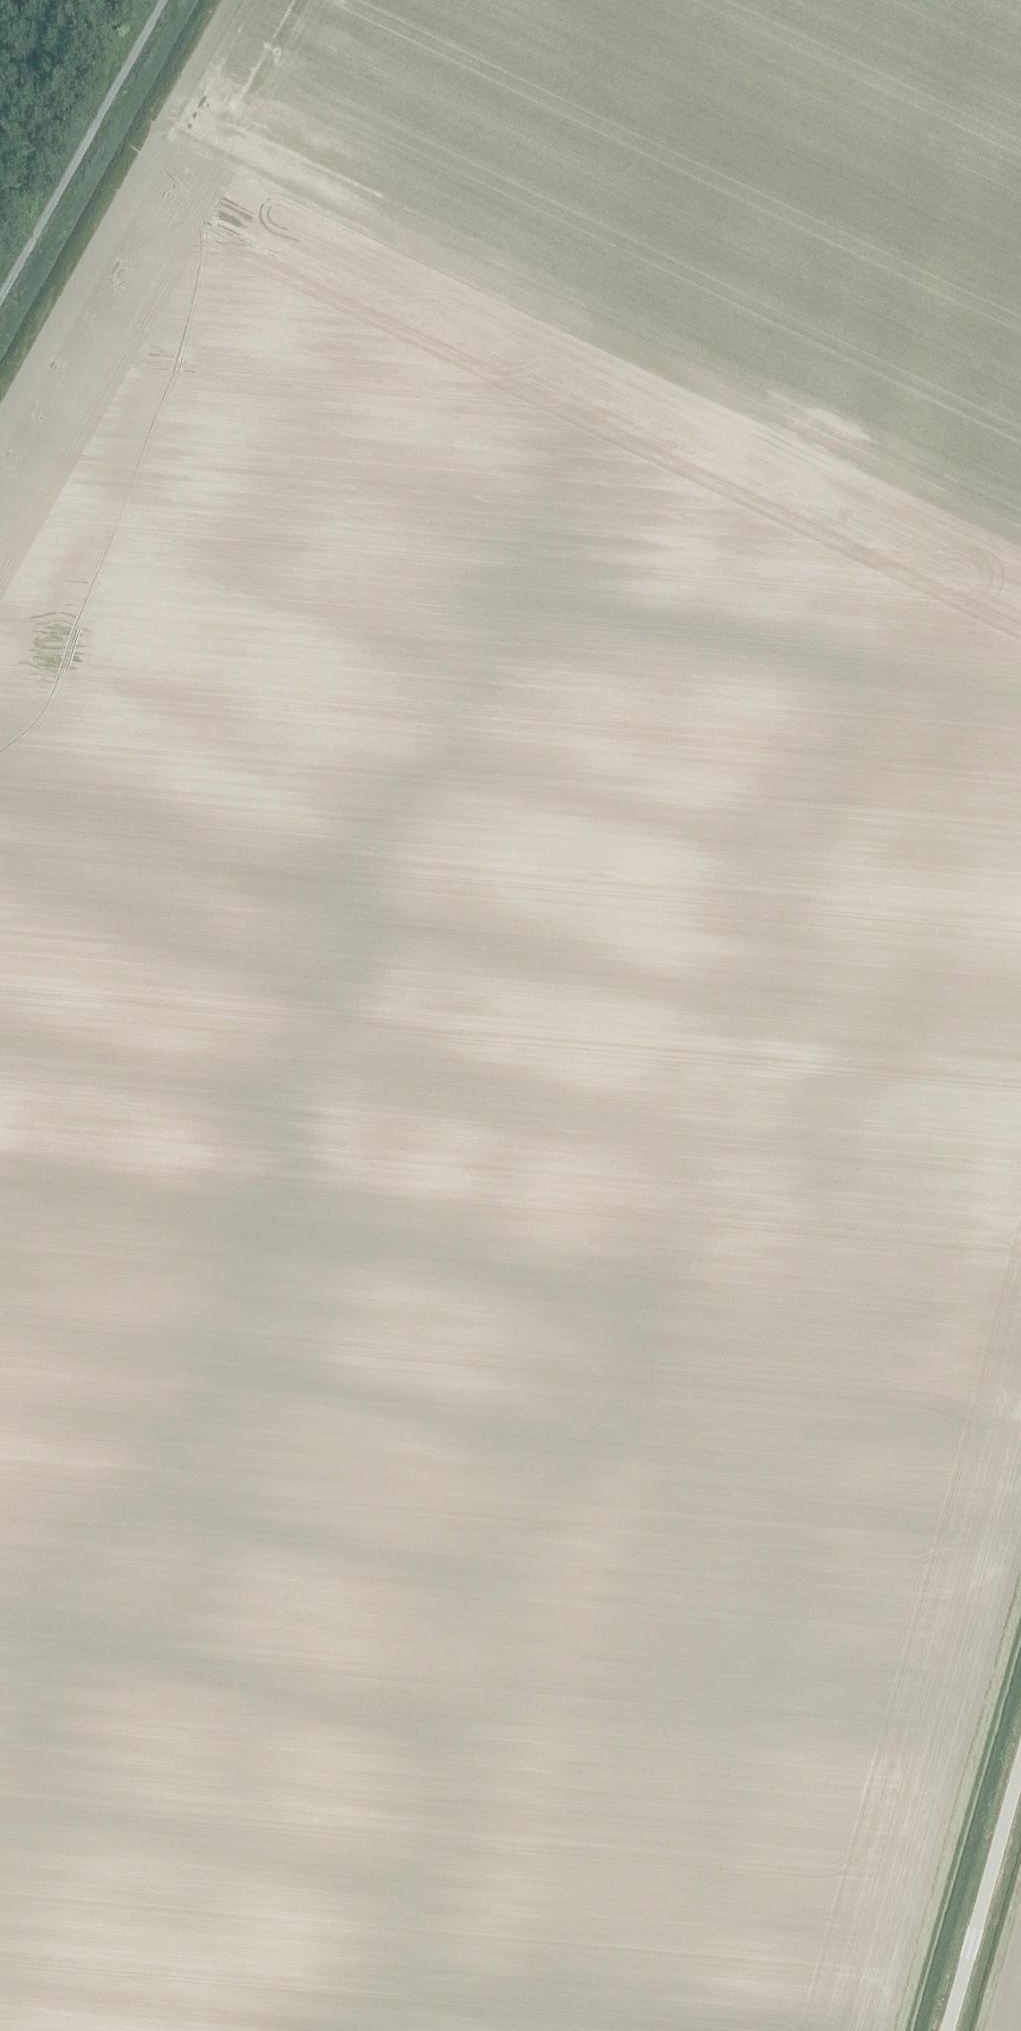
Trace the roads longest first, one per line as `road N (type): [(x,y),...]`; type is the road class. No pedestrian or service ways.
road 1 (unclassified): [(946,2030),(1020,1757)]

